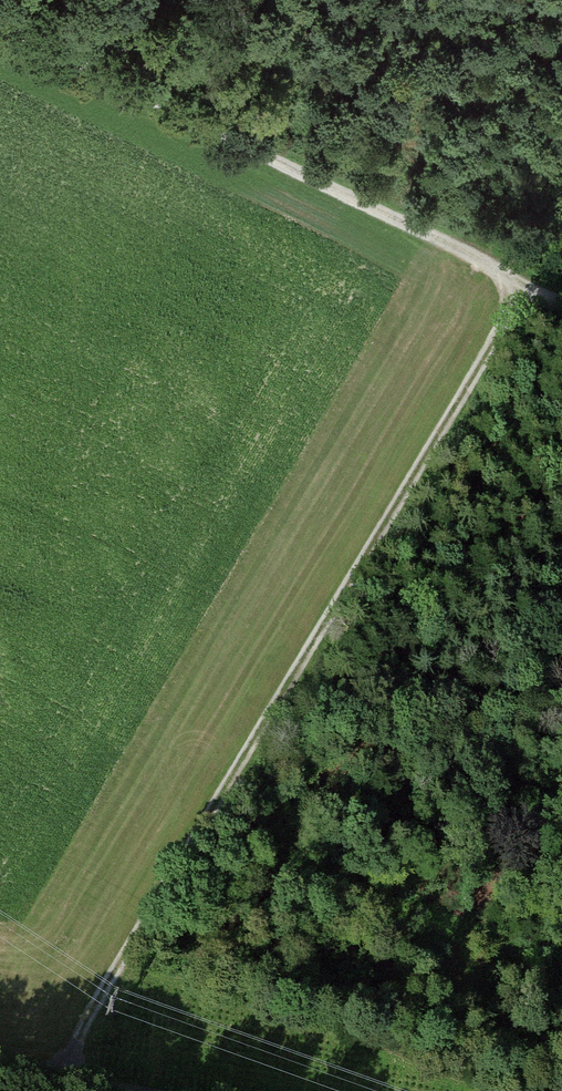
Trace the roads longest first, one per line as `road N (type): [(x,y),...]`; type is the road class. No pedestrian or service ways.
road 1 (track): [(530,265),(58,1086)]
road 2 (track): [(0,26),(561,279)]

